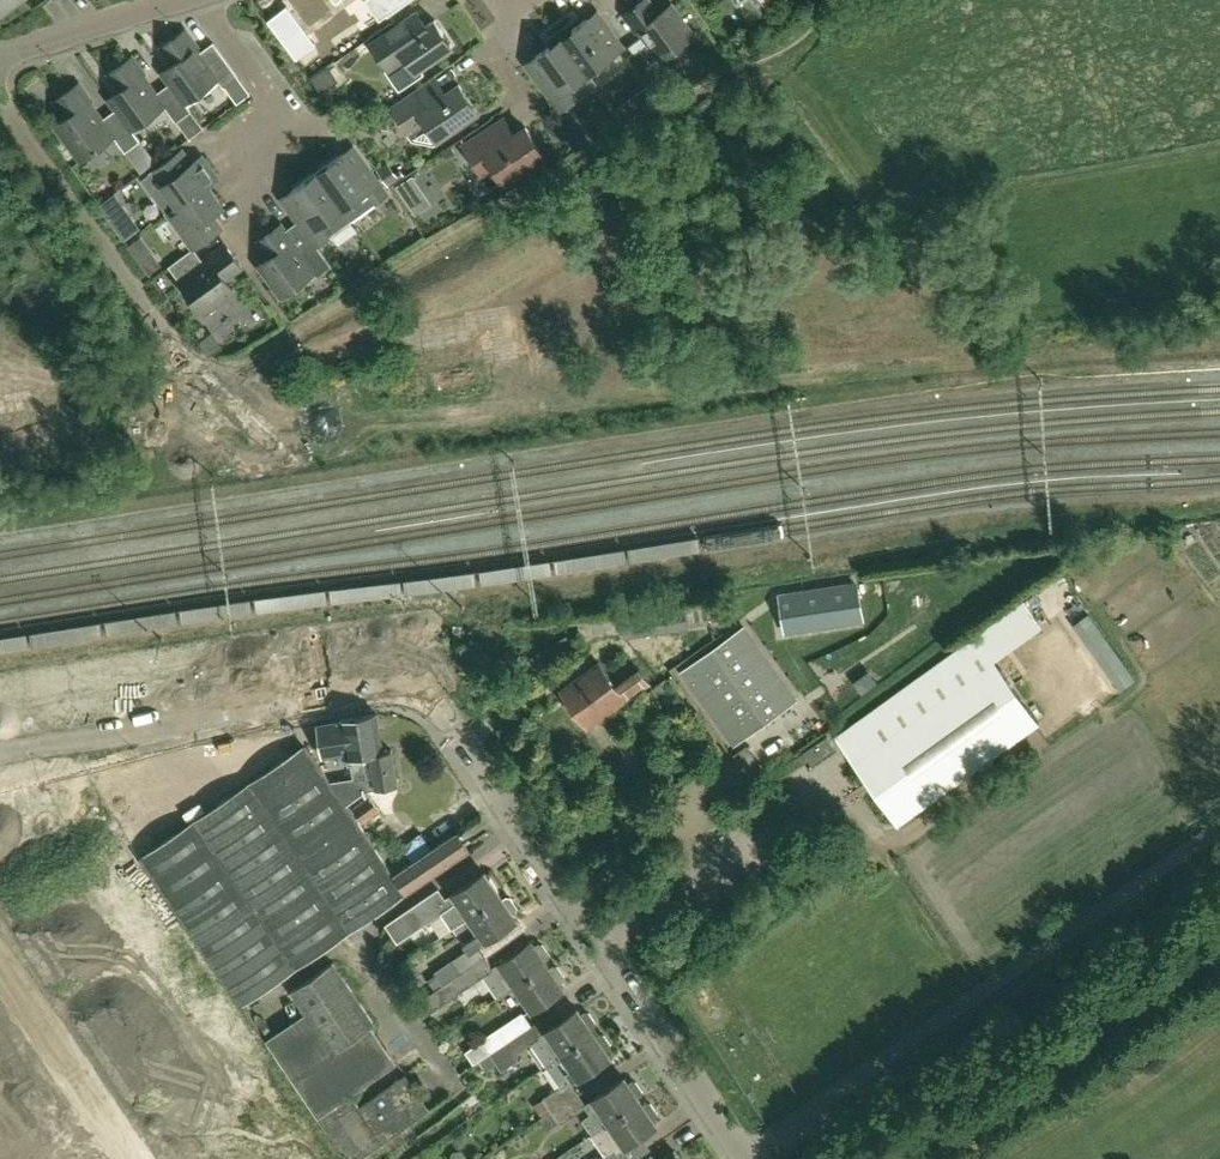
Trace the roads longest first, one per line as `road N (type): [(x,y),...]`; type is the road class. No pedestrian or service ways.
road 1 (unclassified): [(745,1155),(1219,827)]
road 2 (unclassified): [(434,704),(745,1155)]
road 3 (unknown): [(0,782),(360,696),(434,704)]
road 4 (residential): [(172,344),(0,95)]
road 5 (track): [(884,838),(917,830),(1050,730),(1064,714),(1066,668)]
road 6 (residential): [(228,165),(284,123),(197,0)]
road 7 (residential): [(0,55),(176,0)]

